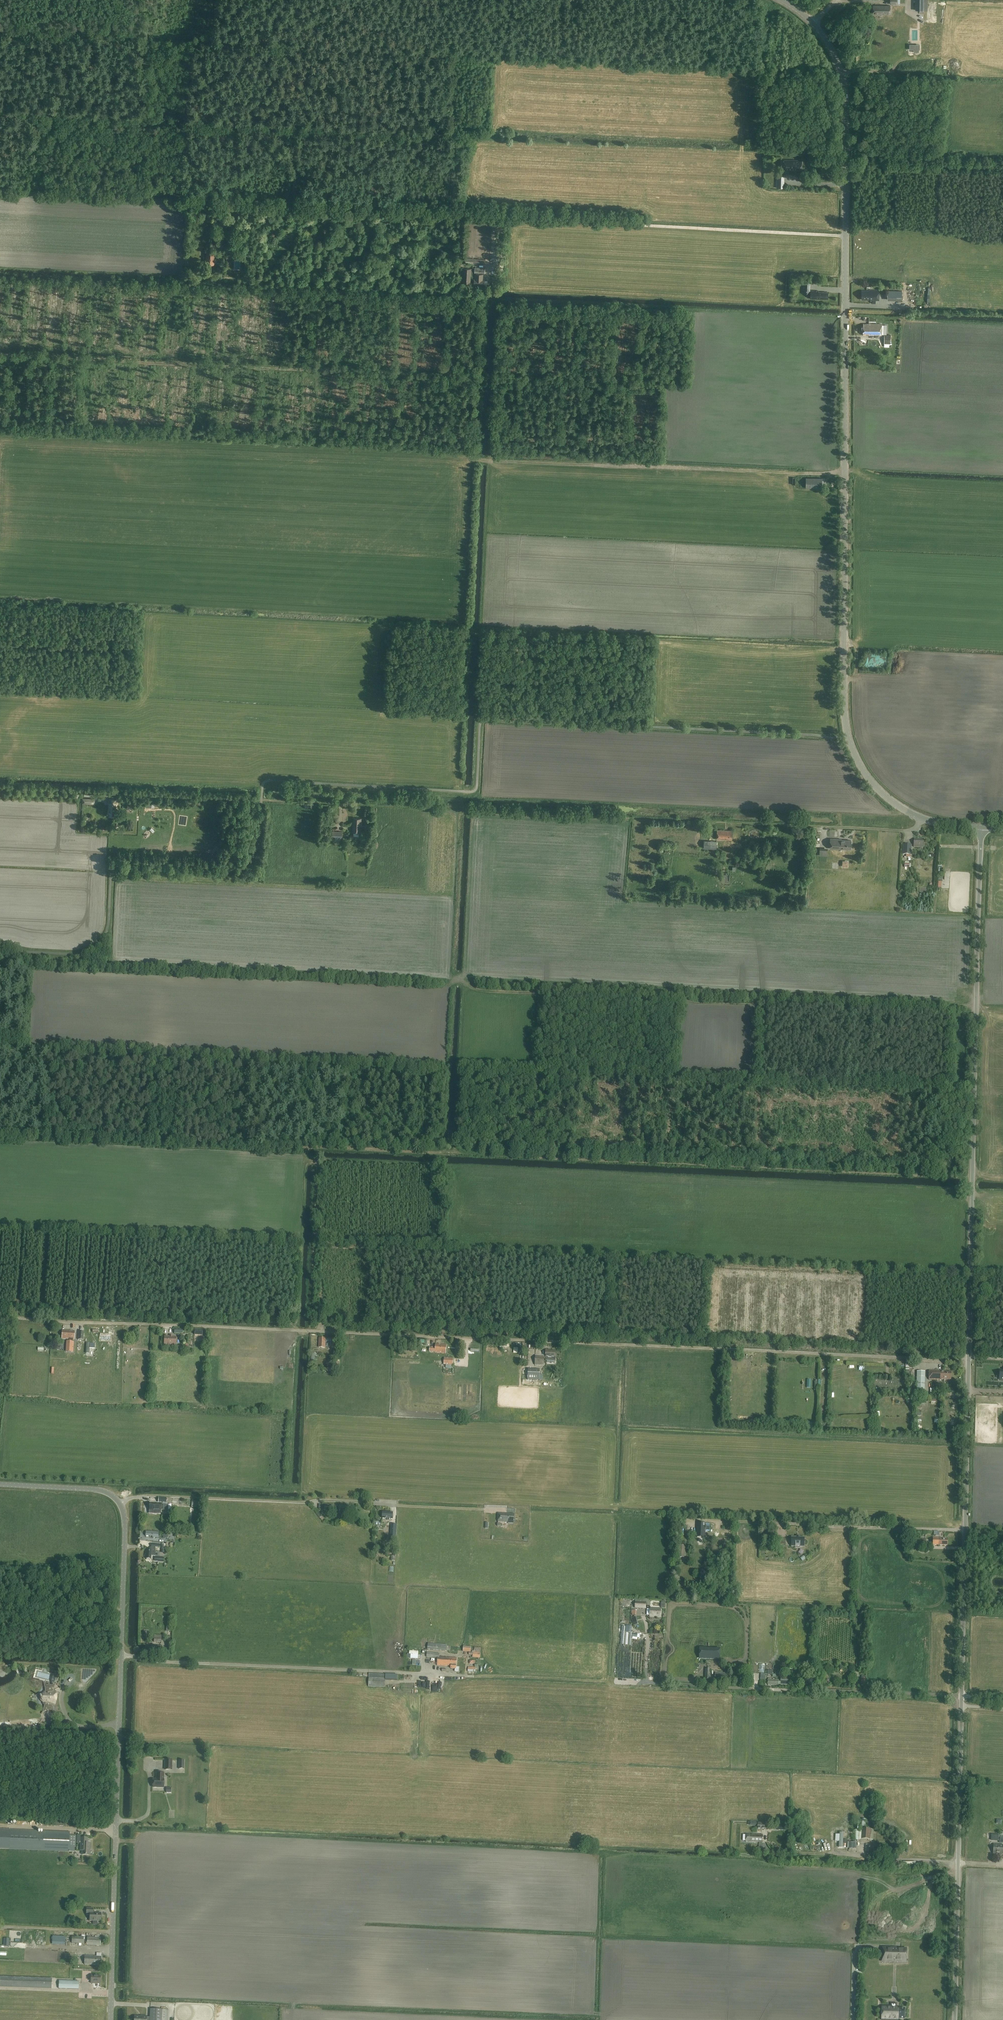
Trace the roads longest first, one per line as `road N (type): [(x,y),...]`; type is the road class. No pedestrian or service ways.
road 1 (unclassified): [(955,2019),(981,826)]
road 2 (track): [(1002,1359),(0,1317)]
road 3 (tertiary): [(922,819),(872,783),(845,724),(846,95),(833,51),(812,23)]
road 4 (track): [(452,983),(748,1005),(766,998),(976,1007)]
road 5 (tertiary): [(111,2019),(121,1504)]
road 6 (track): [(493,378),(0,356)]
road 7 (track): [(466,211),(0,187)]
road 8 (track): [(493,262),(495,225),(503,219),(846,237)]
road 9 (track): [(647,1636),(645,1683),(962,1696)]
road 10 (track): [(490,460),(845,474)]
road 11 (track): [(497,1510),(147,1495)]
road 12 (track): [(121,1654),(466,1675)]
road 13 (track): [(339,813),(332,804),(0,787)]
road 14 (track): [(1002,1532),(694,1520)]
road 15 (track): [(490,460),(476,715),(483,719)]
road 16 (track): [(493,378),(498,300),(669,307)]
road 17 (track): [(958,1863),(769,1851)]
road 18 (track): [(645,1683),(466,1675)]
road 19 (track): [(669,307),(845,314)]
road 20 (track): [(730,822),(903,830)]
road 21 (track): [(656,385),(493,378)]
road 22 (track): [(1002,169),(846,163)]
road 23 (tertiary): [(121,1504),(102,1491),(0,1484)]

